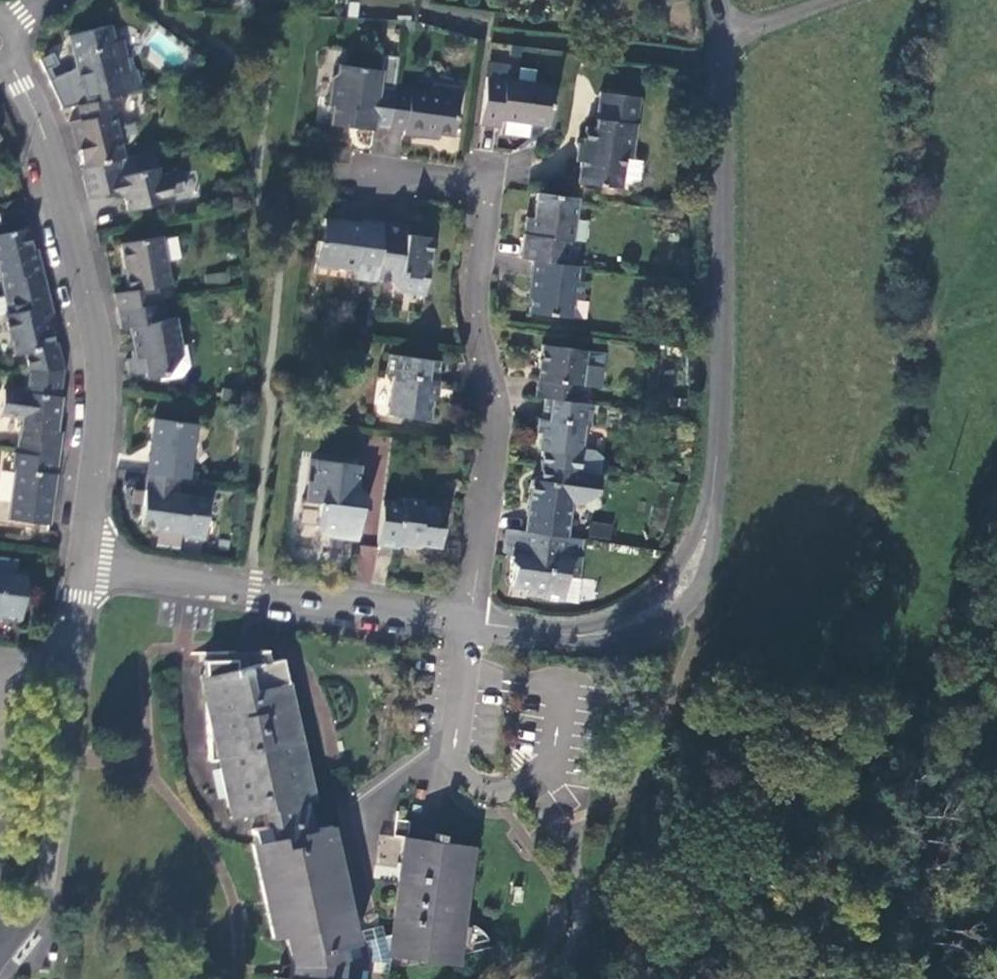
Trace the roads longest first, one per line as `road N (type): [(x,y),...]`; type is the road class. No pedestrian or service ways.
road 1 (residential): [(469,622),(498,417),(478,295),(491,185),(382,174)]
road 2 (residential): [(6,61),(49,151),(98,362),(81,567)]
road 3 (unclassified): [(724,34),(710,514)]
road 4 (residential): [(469,622),(81,567)]
road 5 (residential): [(0,937),(29,920),(47,884),(70,662)]
road 6 (residential): [(557,632),(617,642),(665,627),(695,601),(712,542),(710,514)]
road 7 (residential): [(710,514),(652,595),(557,632)]

